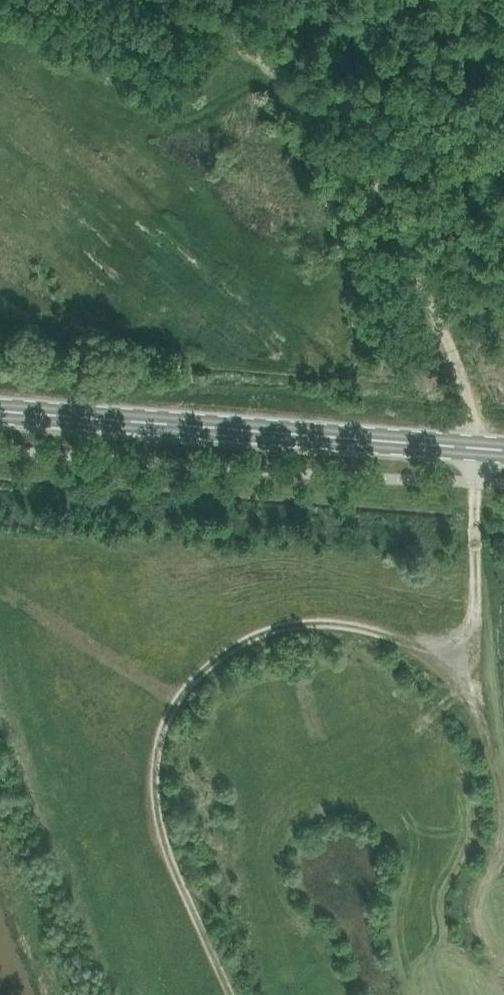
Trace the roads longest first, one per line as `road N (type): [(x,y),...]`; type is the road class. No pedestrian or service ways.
road 1 (track): [(234,994),(167,851),(157,785),(172,721),(220,660),(277,632),(369,630),(474,690),(475,483)]
road 2 (secondary): [(503,451),(0,413)]
road 3 (track): [(410,260),(369,165),(331,109),(255,48),(167,0)]
road 4 (track): [(474,690),(498,779),(501,825),(477,939),(503,963)]
road 5 (track): [(477,449),(472,406),(410,260)]

